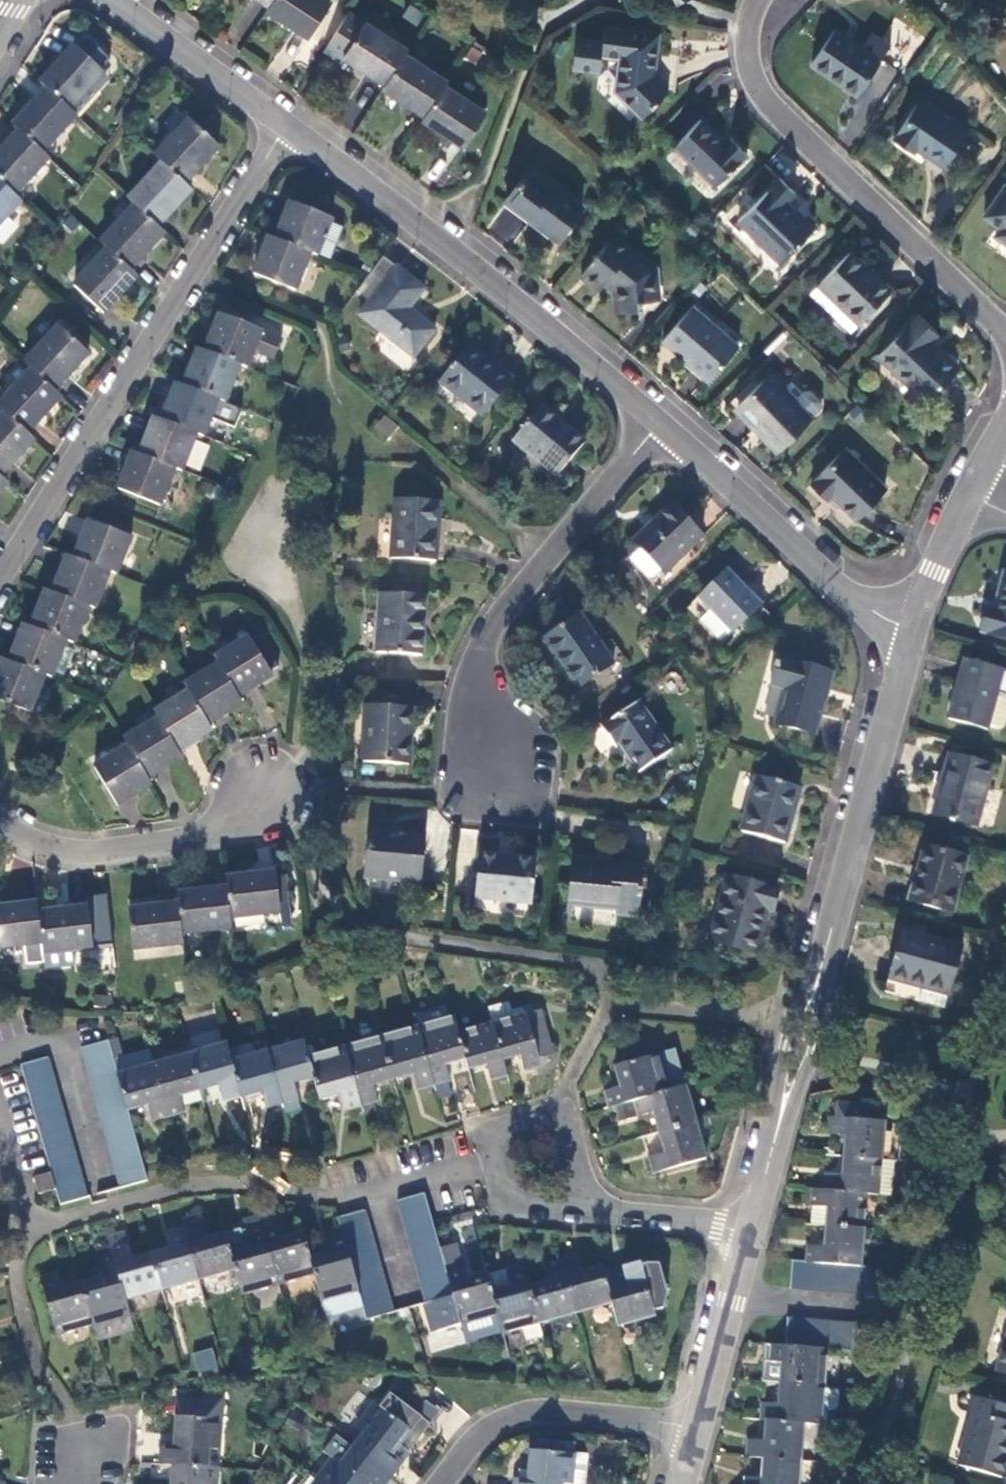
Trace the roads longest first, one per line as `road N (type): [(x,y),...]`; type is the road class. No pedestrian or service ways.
road 1 (residential): [(914,631),(751,1233)]
road 2 (unclassified): [(288,129),(0,586)]
road 3 (unclassified): [(659,423),(288,129)]
road 4 (residential): [(759,0),(746,64),(763,100),(1005,330)]
road 5 (unclassified): [(659,423),(493,628),(478,674),(500,754)]
road 6 (unclassified): [(914,631),(869,611),(659,423)]
road 7 (residential): [(698,1431),(528,1412),(479,1433),(441,1483)]
road 8 (unclassified): [(0,818),(32,839),(92,851),(216,833),(260,793)]
road 9 (unclassified): [(288,129),(108,0)]
road 10 (residential): [(581,1206),(553,1111),(482,1130),(492,1164)]
road 11 (residential): [(751,1233),(698,1431)]
road 12 (residential): [(751,1233),(581,1206)]
road 13 (residential): [(492,1164),(333,1198)]
road 14 (residential): [(970,494),(914,631)]

